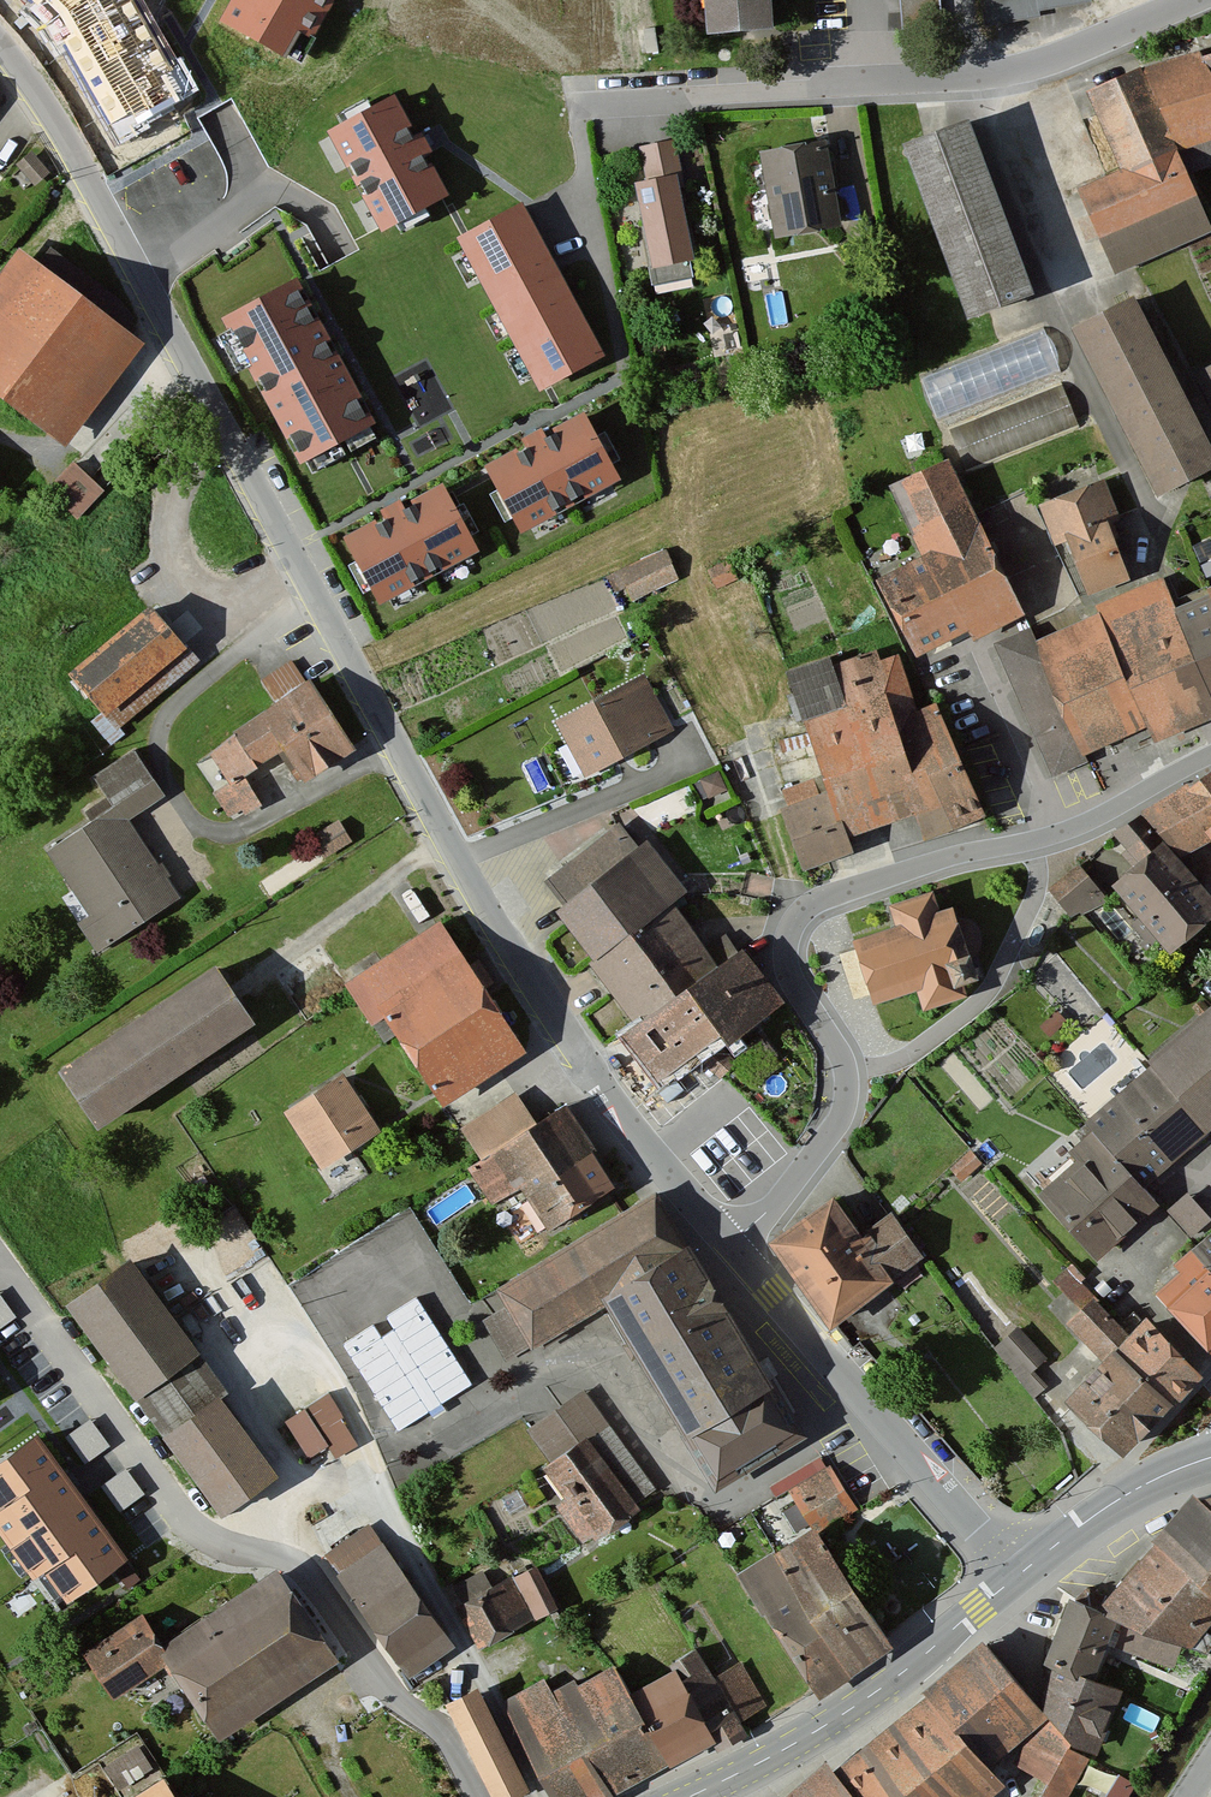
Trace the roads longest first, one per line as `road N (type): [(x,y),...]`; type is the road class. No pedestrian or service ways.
road 1 (unclassified): [(0,47),(53,115),(460,860)]
road 2 (residential): [(1210,757),(1035,842),(962,854),(807,911),(789,942),(790,964),(848,1074),(840,1127),(731,1242)]
road 3 (residential): [(0,1253),(181,1522),(213,1545),(306,1565),(392,1690),(437,1729),(478,1796)]
road 4 (residential): [(460,860),(623,1115),(731,1242)]
road 5 (residential): [(731,1242),(1019,1575)]
road 6 (secondary): [(700,1796),(802,1741),(897,1676),(1019,1575)]
road 7 (secondary): [(1019,1575),(1128,1493),(1210,1459)]

